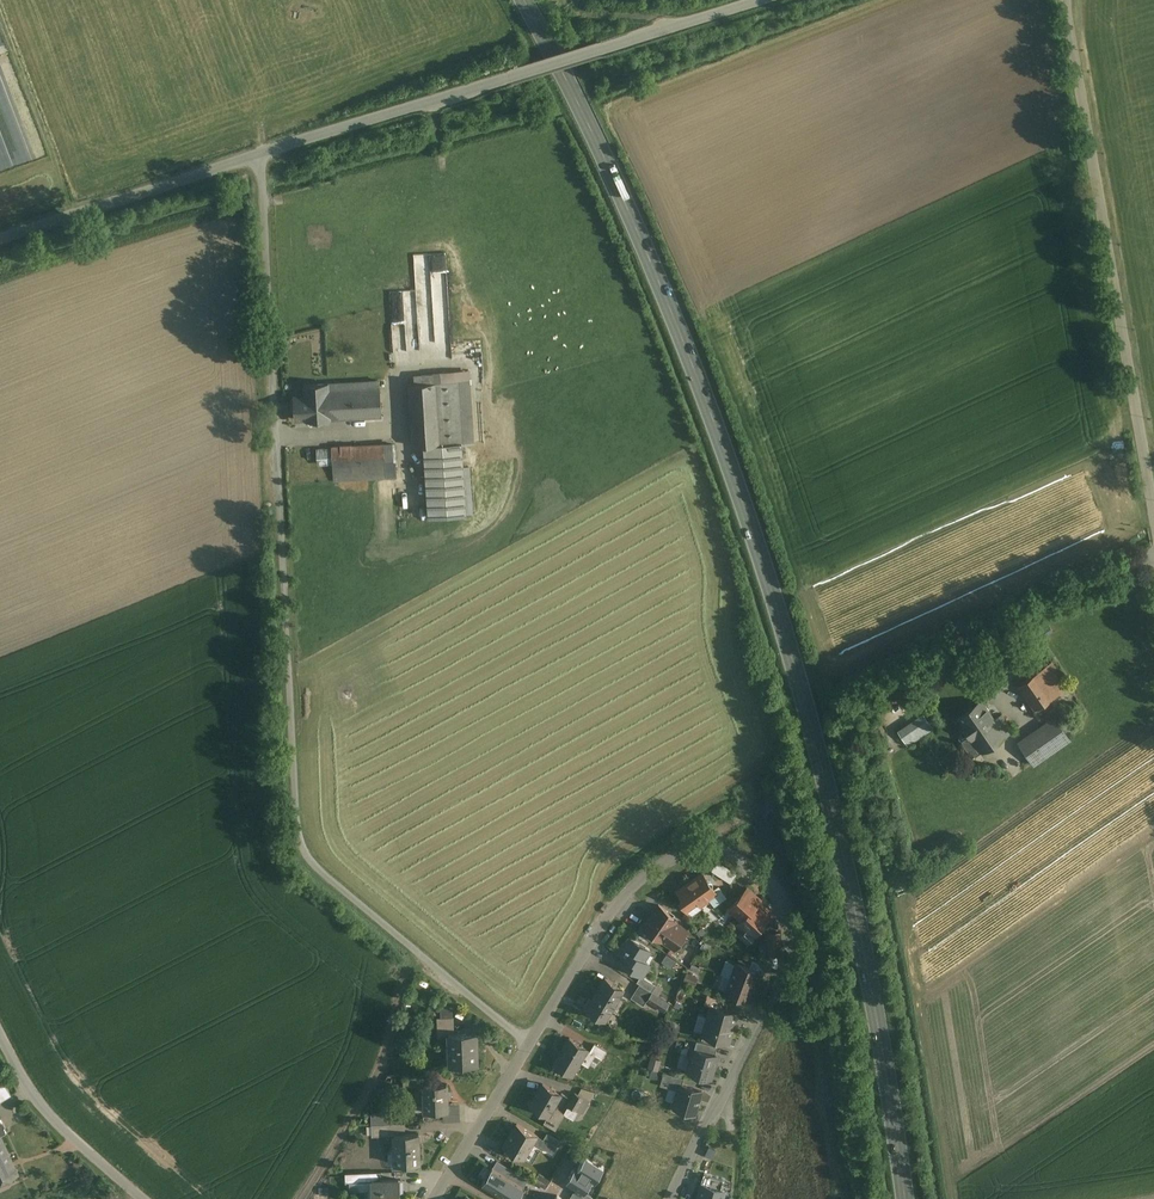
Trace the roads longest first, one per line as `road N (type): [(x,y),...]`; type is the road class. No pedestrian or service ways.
road 1 (primary): [(524,0),(666,297),(779,613),(868,974),(904,1198)]
road 2 (unclassified): [(262,157),(294,844),(312,870),(418,955)]
road 3 (residential): [(673,1198),(791,962),(790,913),(773,885),(706,841),(657,869),(627,896),(526,1045)]
road 4 (unclassified): [(1066,0),(1153,518)]
road 5 (unclassified): [(754,0),(262,157)]
road 6 (unclassified): [(262,157),(0,248)]
road 7 (unclassified): [(0,1033),(27,1086),(143,1198)]
road 8 (unclassified): [(1017,617),(1153,553)]
road 9 (residential): [(526,1045),(450,1172)]
road 10 (residential): [(418,955),(526,1045)]

